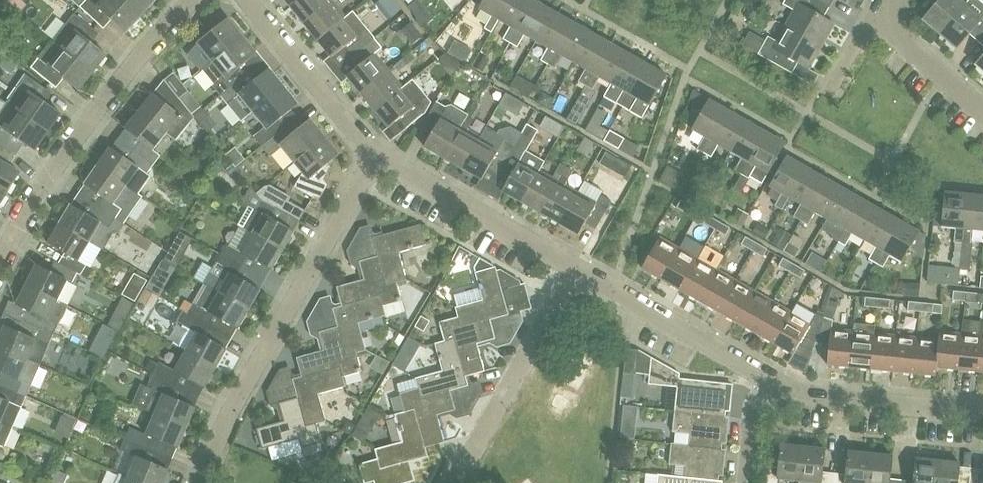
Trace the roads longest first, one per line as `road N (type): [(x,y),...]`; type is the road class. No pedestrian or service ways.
road 1 (residential): [(377,157),(197,482)]
road 2 (residential): [(0,266),(107,99),(191,0)]
road 3 (residential): [(445,482),(575,269)]
road 4 (residential): [(575,269),(377,157)]
road 5 (residential): [(982,411),(804,393),(761,374)]
road 6 (residential): [(761,374),(575,269)]
road 7 (residential): [(377,157),(247,0)]
road 8 (residential): [(982,110),(879,15)]

